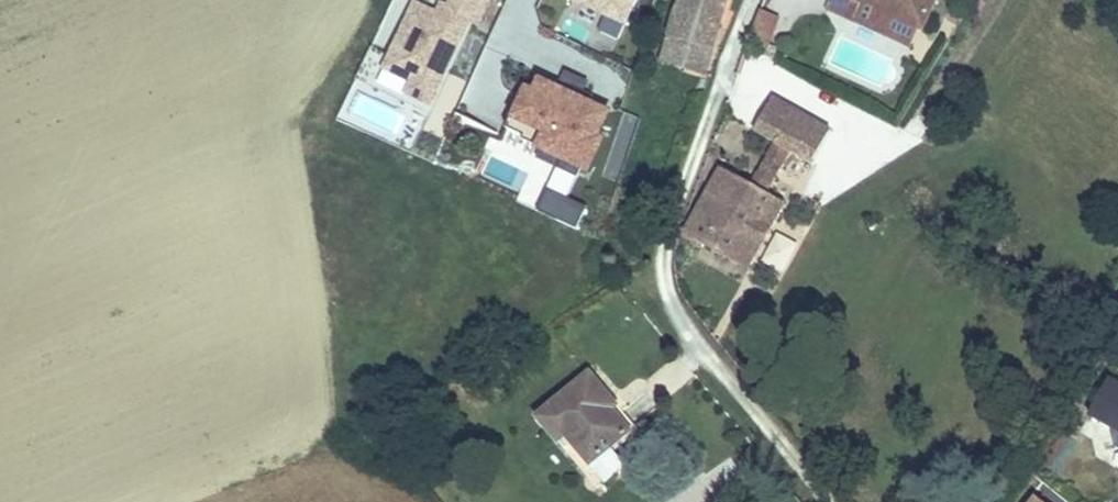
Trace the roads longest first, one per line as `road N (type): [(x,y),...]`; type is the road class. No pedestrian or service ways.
road 1 (residential): [(750,0),(667,259),(688,327),(829,501)]

